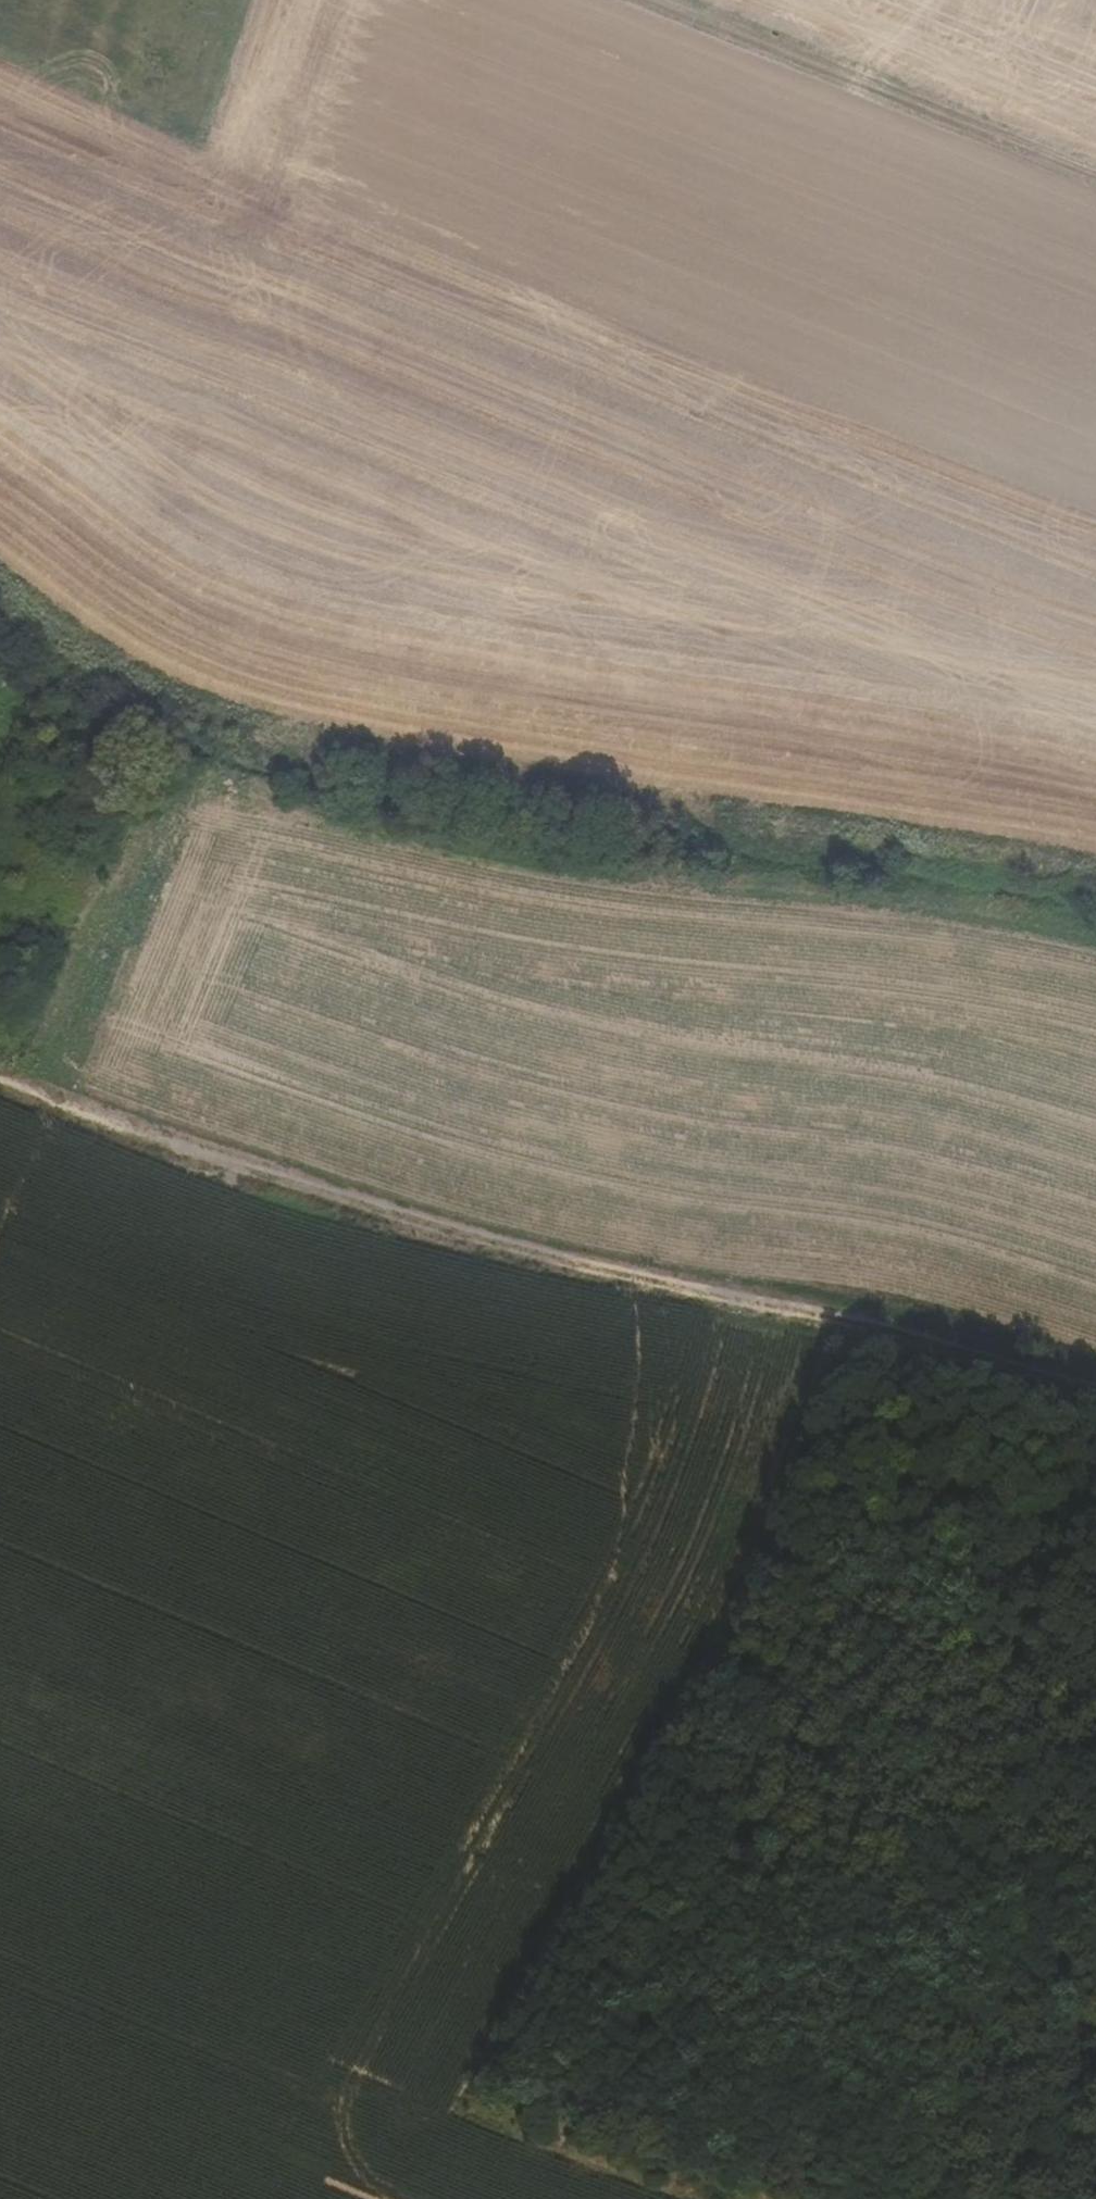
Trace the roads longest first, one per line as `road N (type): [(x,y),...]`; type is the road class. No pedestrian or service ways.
road 1 (unclassified): [(1095,1397),(884,1325),(543,1280),(156,1171),(0,1095)]
road 2 (track): [(639,0),(1095,180)]

